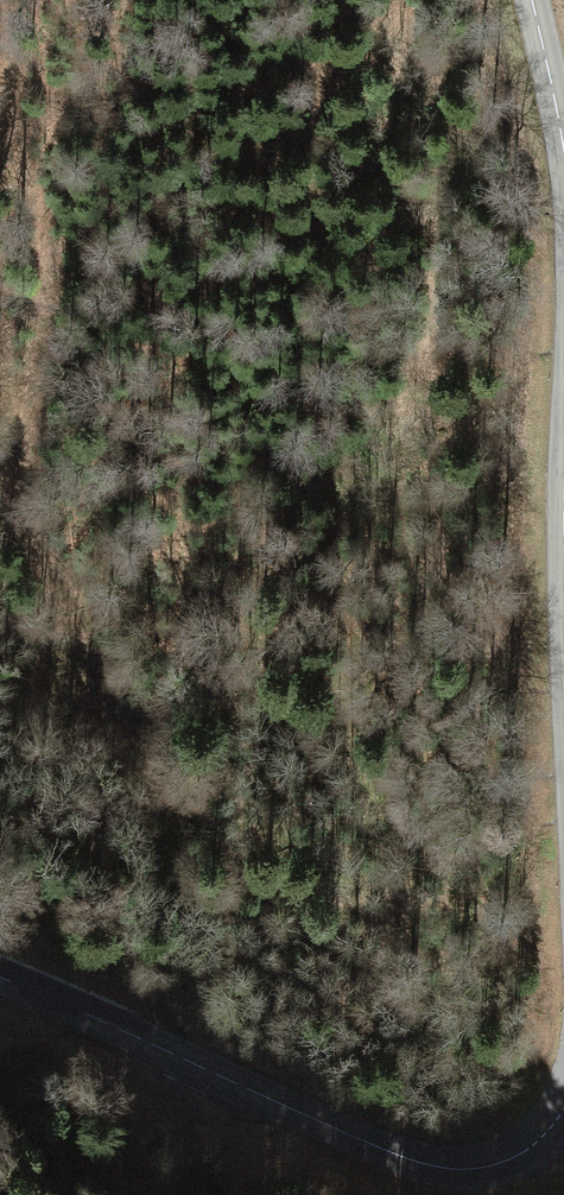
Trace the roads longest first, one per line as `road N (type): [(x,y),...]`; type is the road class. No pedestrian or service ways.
road 1 (secondary): [(0,978),(428,1165),(465,1170),(513,1158),(563,1109)]
road 2 (track): [(0,365),(26,506),(108,667),(107,708),(90,728),(0,713)]
road 3 (secondary): [(563,158),(531,0)]

